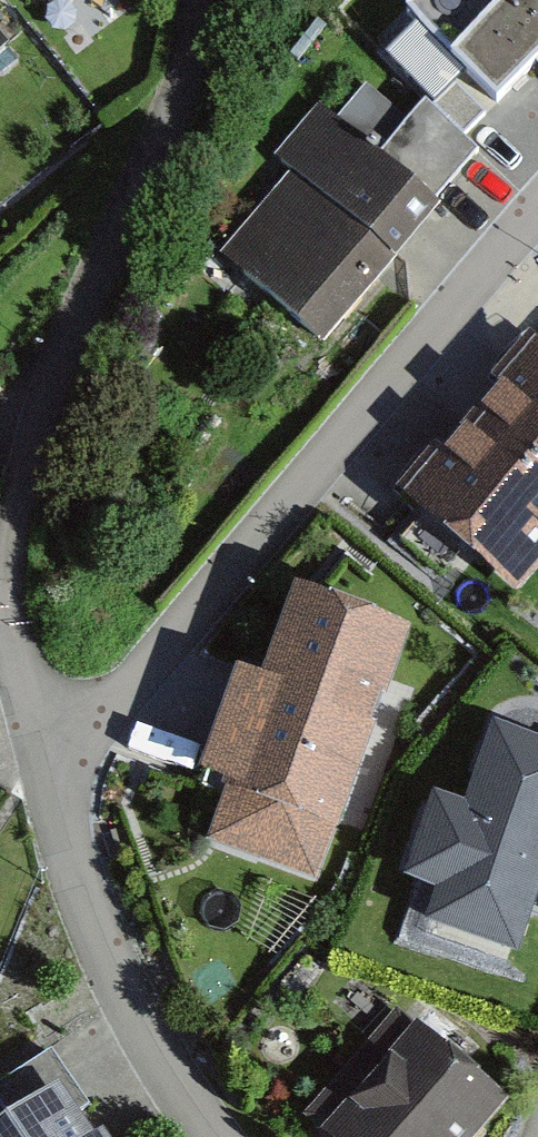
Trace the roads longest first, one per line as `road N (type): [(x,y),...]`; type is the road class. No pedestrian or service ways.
road 1 (residential): [(34,735),(97,713),(129,689),(537,219)]
road 2 (residential): [(198,0),(170,122),(93,286),(34,448)]
road 3 (residential): [(34,735),(108,959),(210,1136)]

